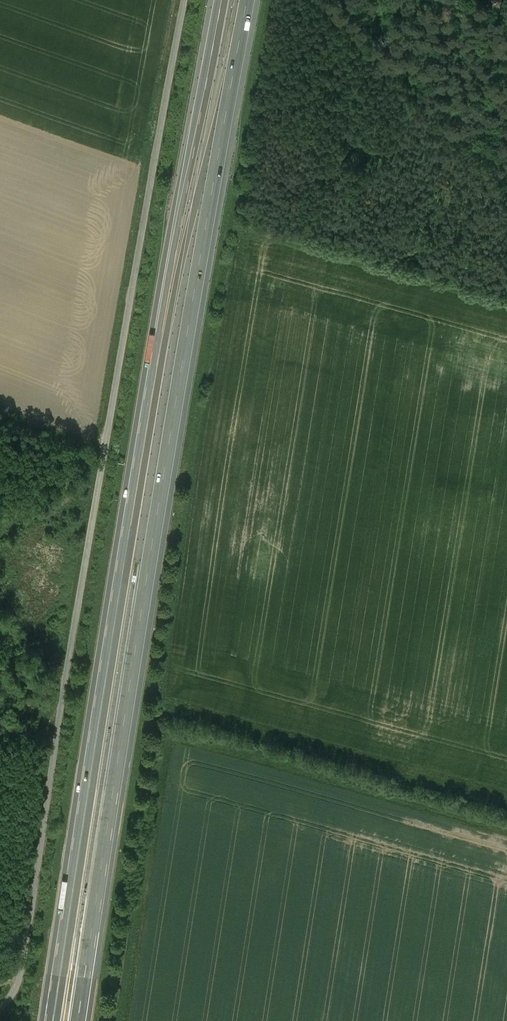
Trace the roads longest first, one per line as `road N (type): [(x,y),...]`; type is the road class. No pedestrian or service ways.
road 1 (motorway): [(79,1020),(161,484),(249,0)]
road 2 (motorway): [(224,0),(138,486),(57,1020)]
road 3 (unclassified): [(186,0),(25,954),(17,987),(0,1009)]

